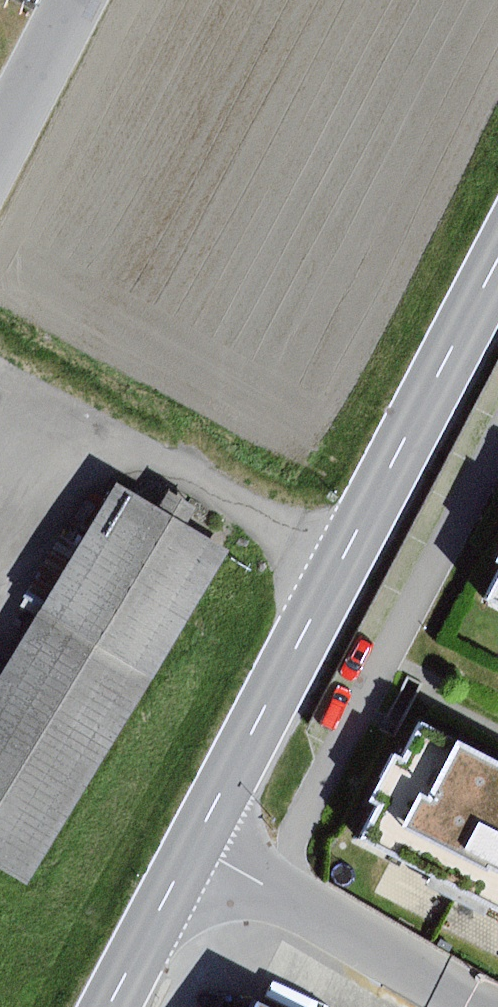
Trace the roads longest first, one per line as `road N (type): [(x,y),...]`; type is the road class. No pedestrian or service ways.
road 1 (primary): [(111,1006),(497,261)]
road 2 (unclassified): [(0,153),(78,0)]

